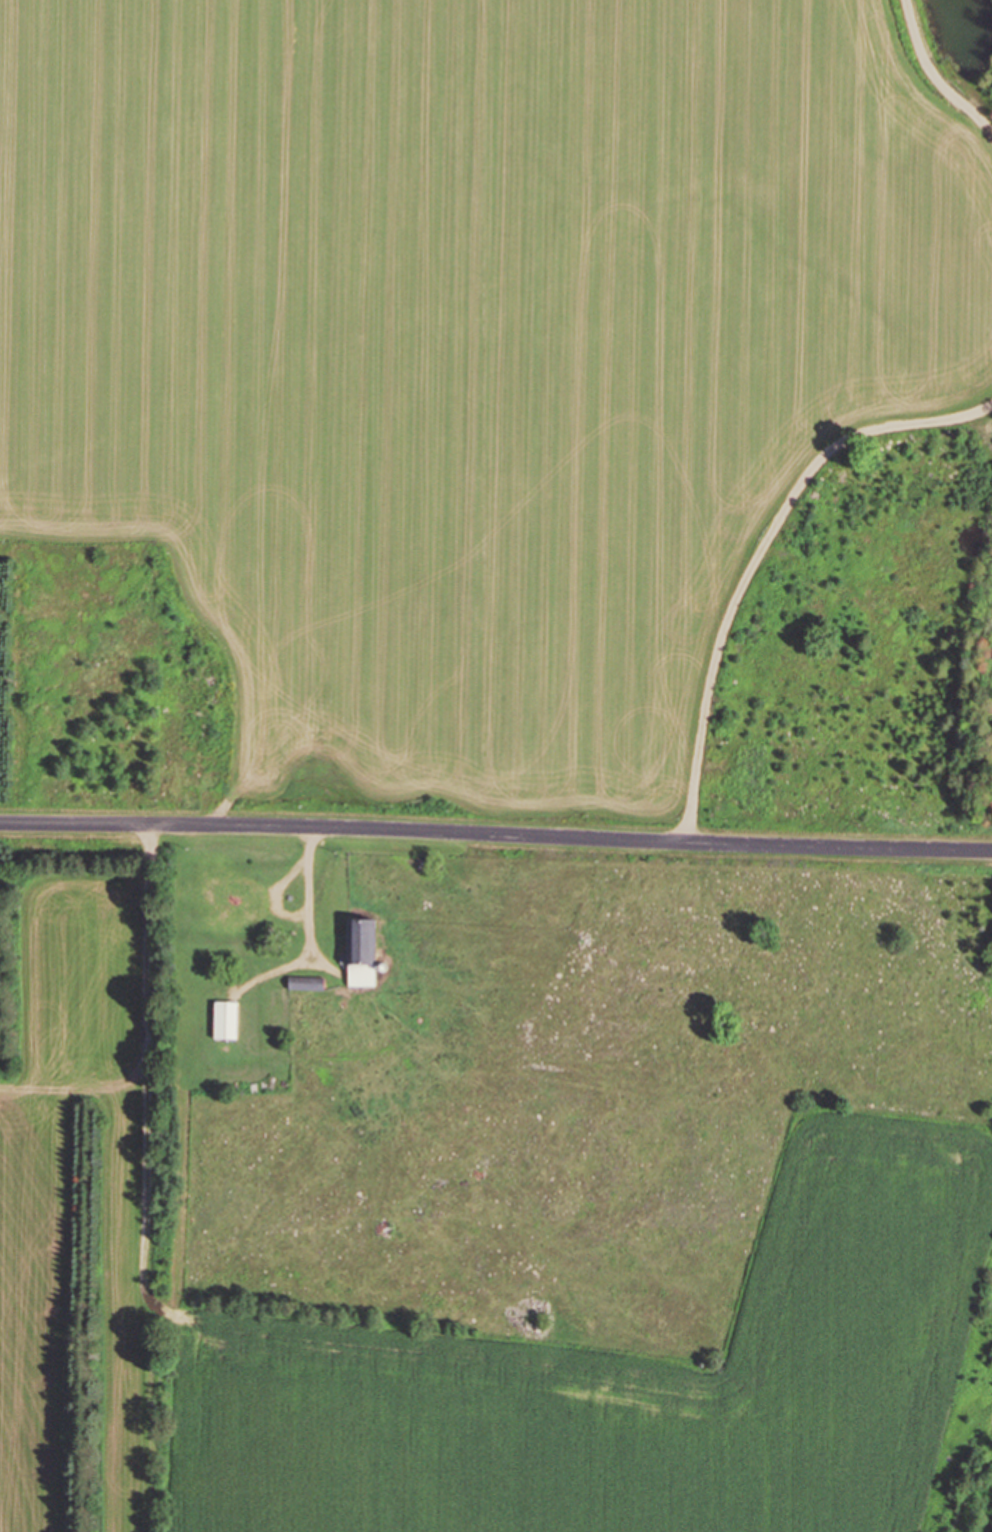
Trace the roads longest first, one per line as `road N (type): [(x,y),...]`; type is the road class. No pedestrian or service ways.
road 1 (residential): [(991,849),(0,823)]
road 2 (residential): [(163,1531),(165,825)]

